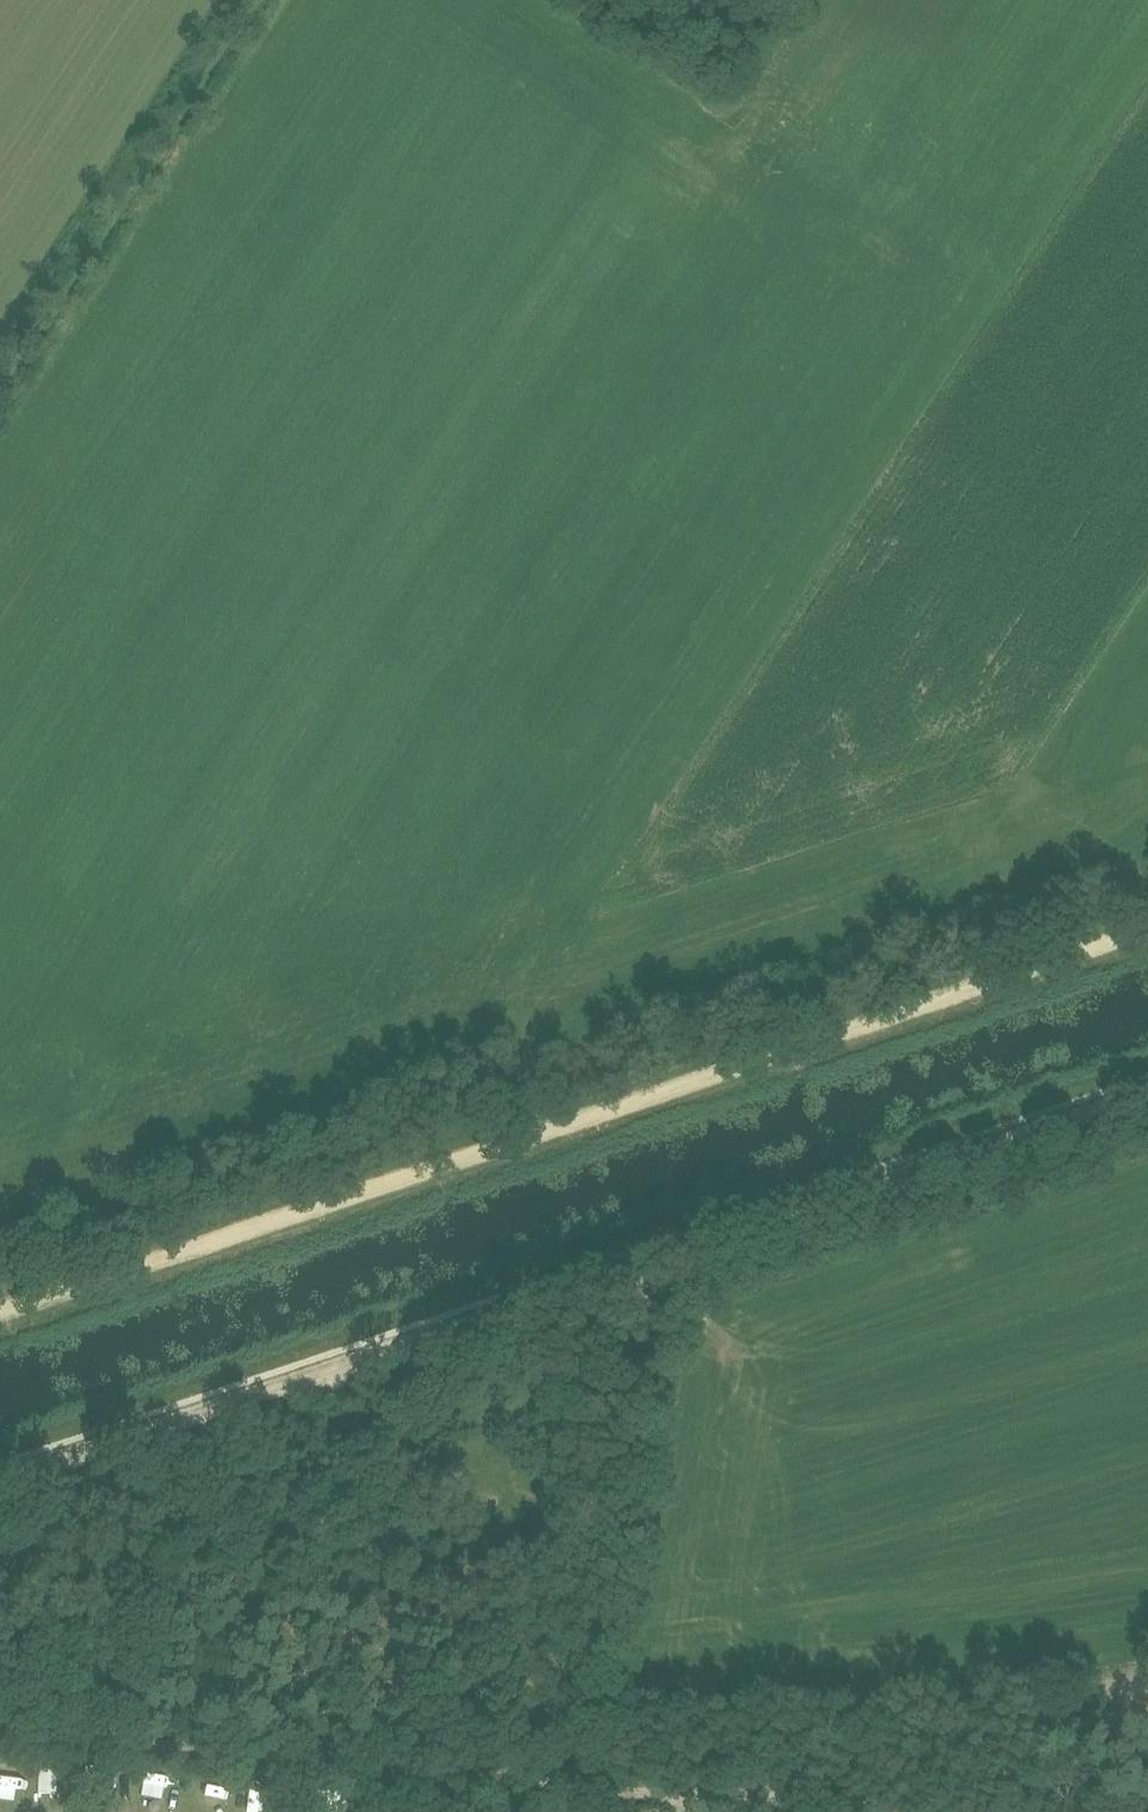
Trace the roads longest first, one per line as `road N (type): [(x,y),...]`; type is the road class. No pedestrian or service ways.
road 1 (track): [(0,1483),(1147,1096)]
road 2 (track): [(1147,927),(0,1312)]
road 3 (track): [(1147,1807),(0,1730)]

